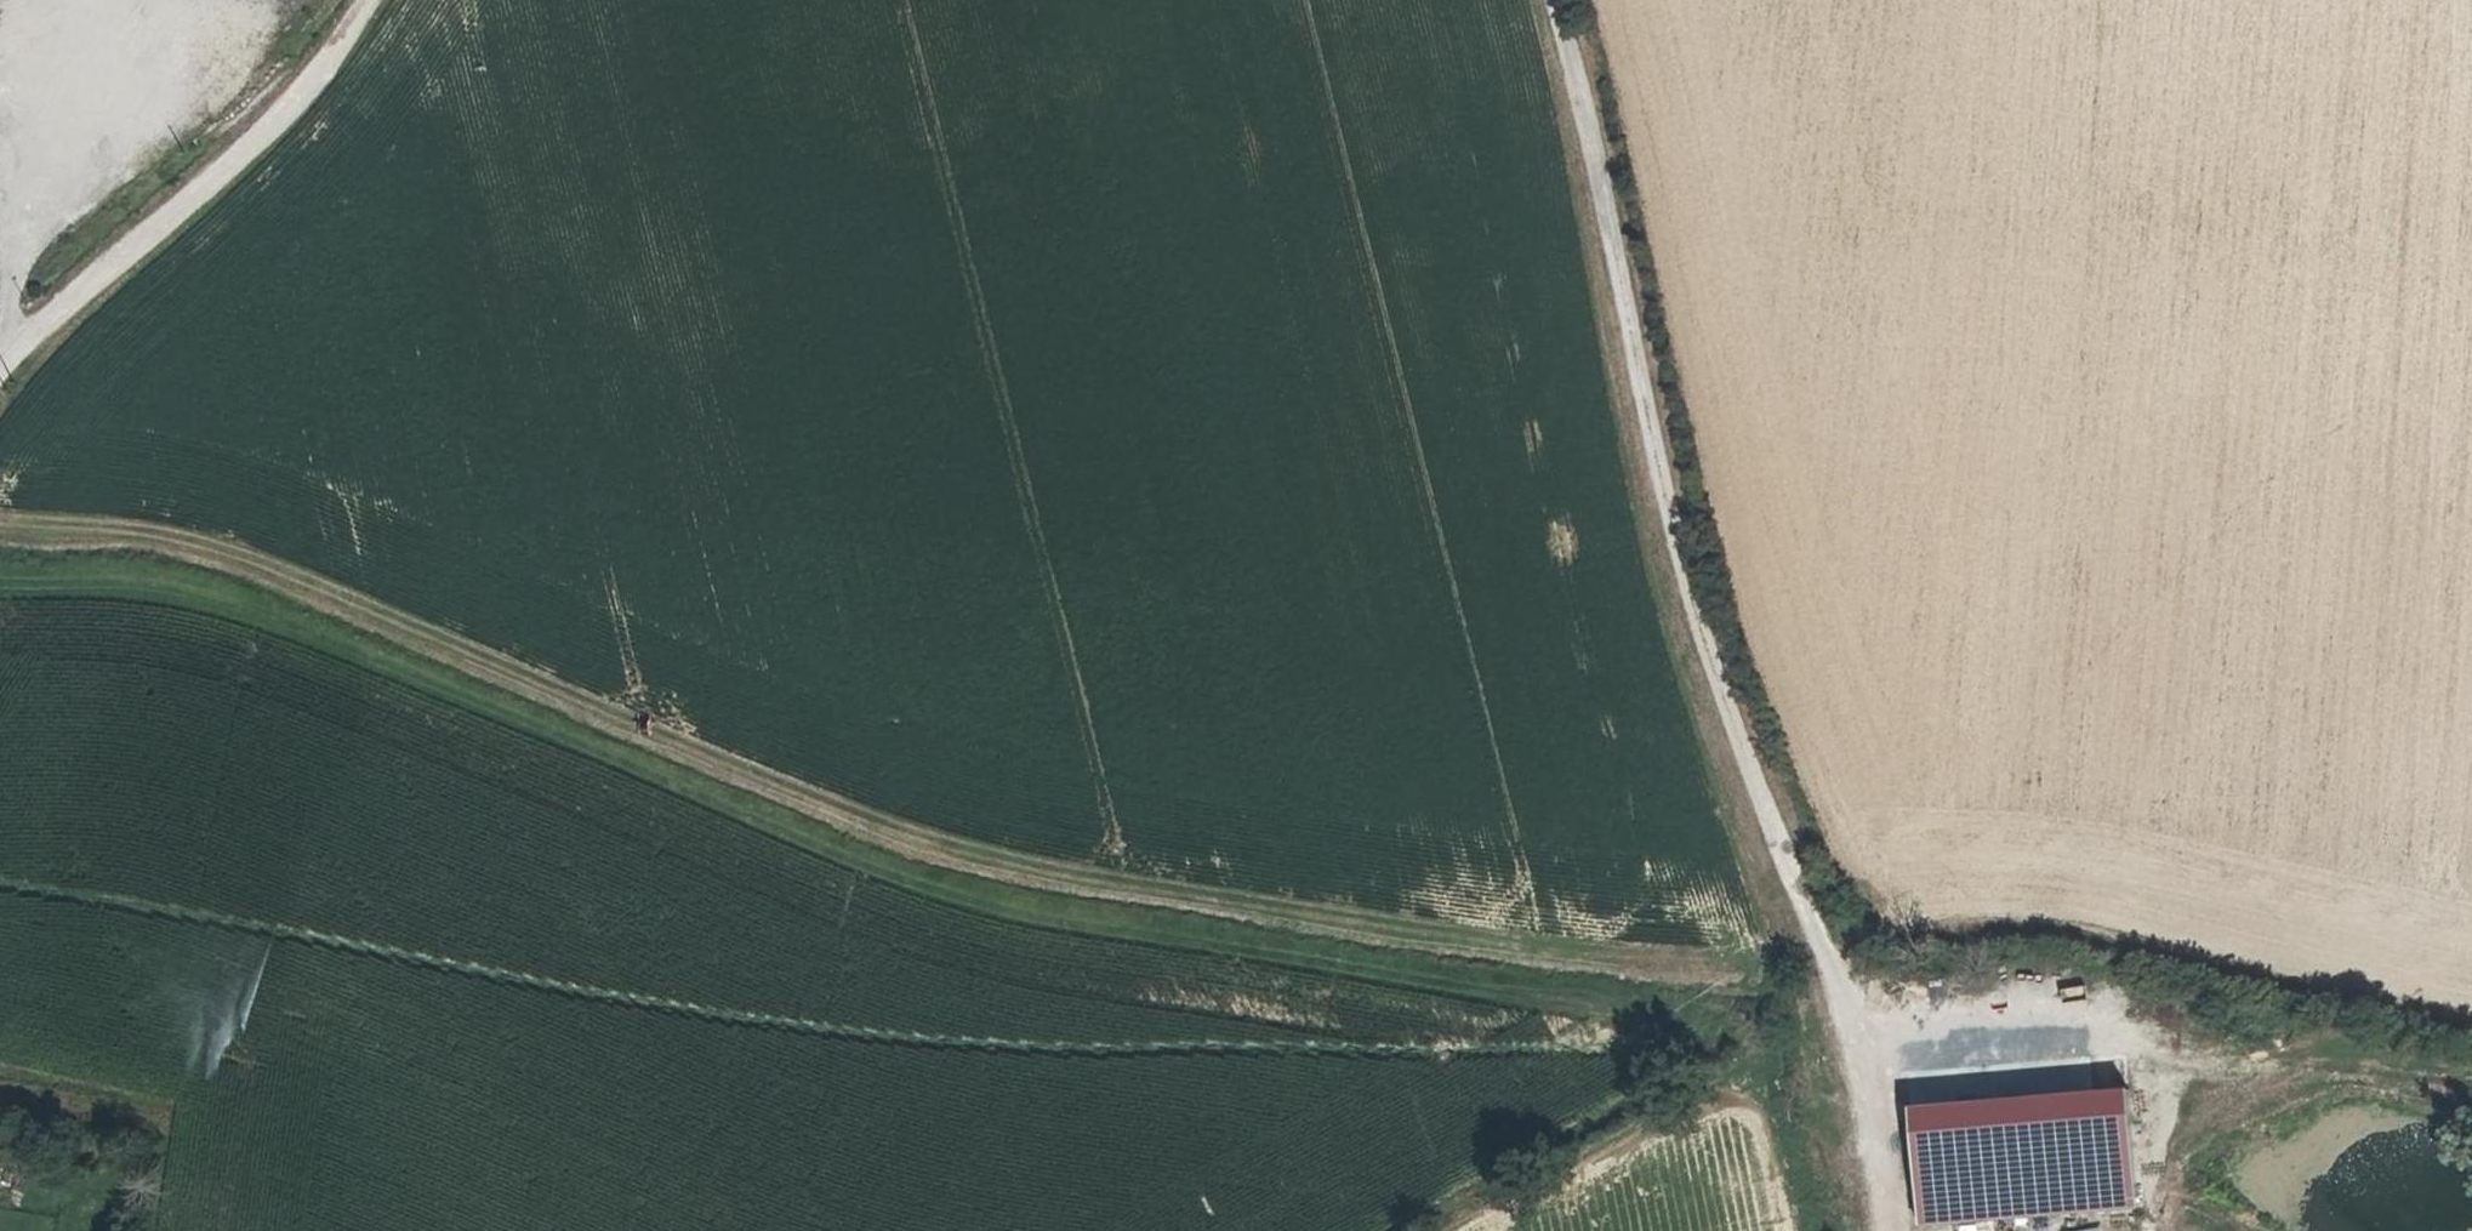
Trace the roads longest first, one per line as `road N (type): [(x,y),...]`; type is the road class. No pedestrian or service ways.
road 1 (track): [(1892,1230),(1867,1060),(1831,932),(1707,610),(1569,0)]
road 2 (track): [(0,374),(311,79),(366,0)]

